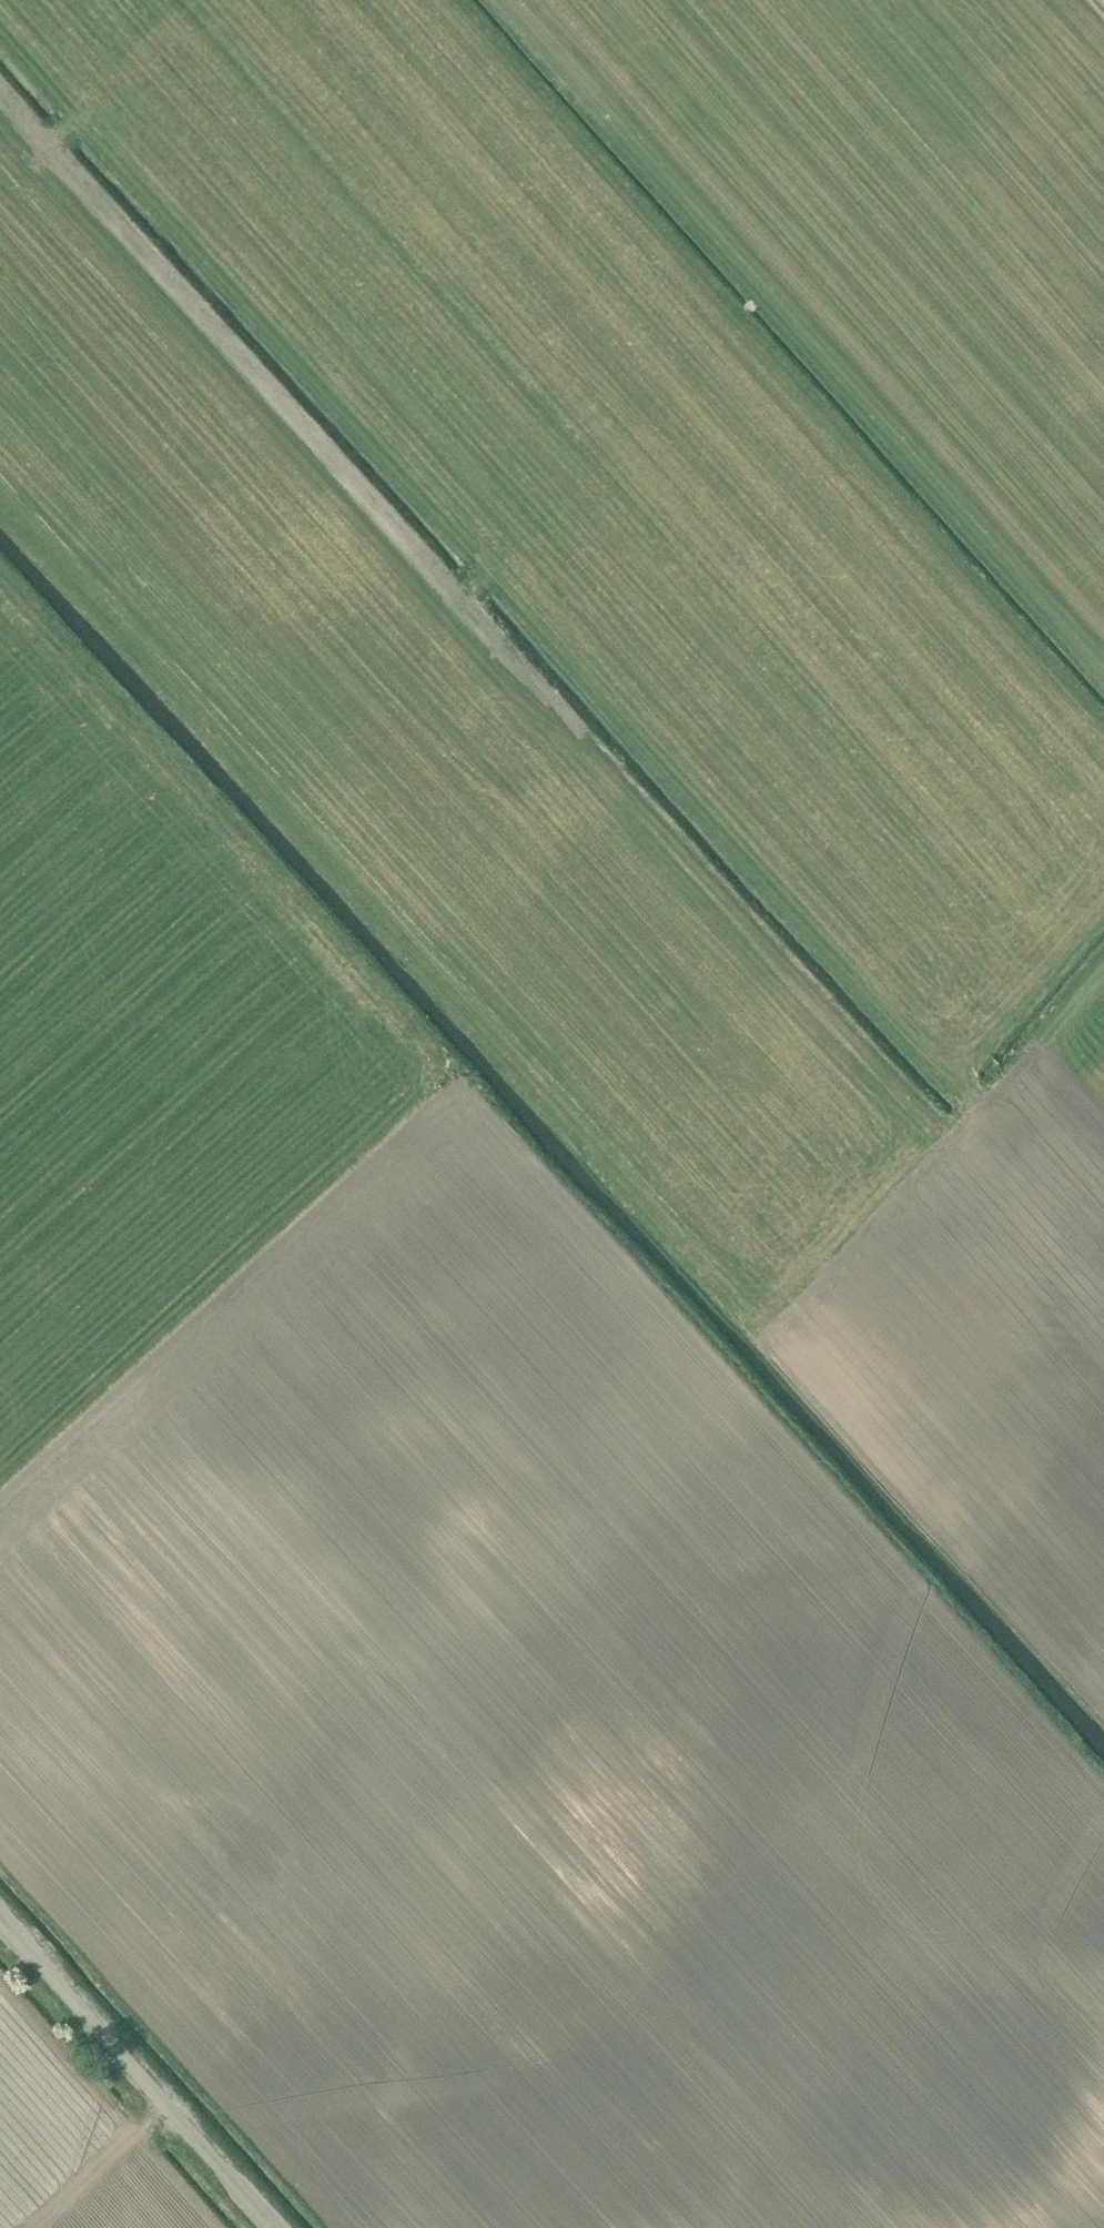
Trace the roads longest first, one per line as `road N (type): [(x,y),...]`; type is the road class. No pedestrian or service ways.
road 1 (unclassified): [(274,2227),(0,1918)]

